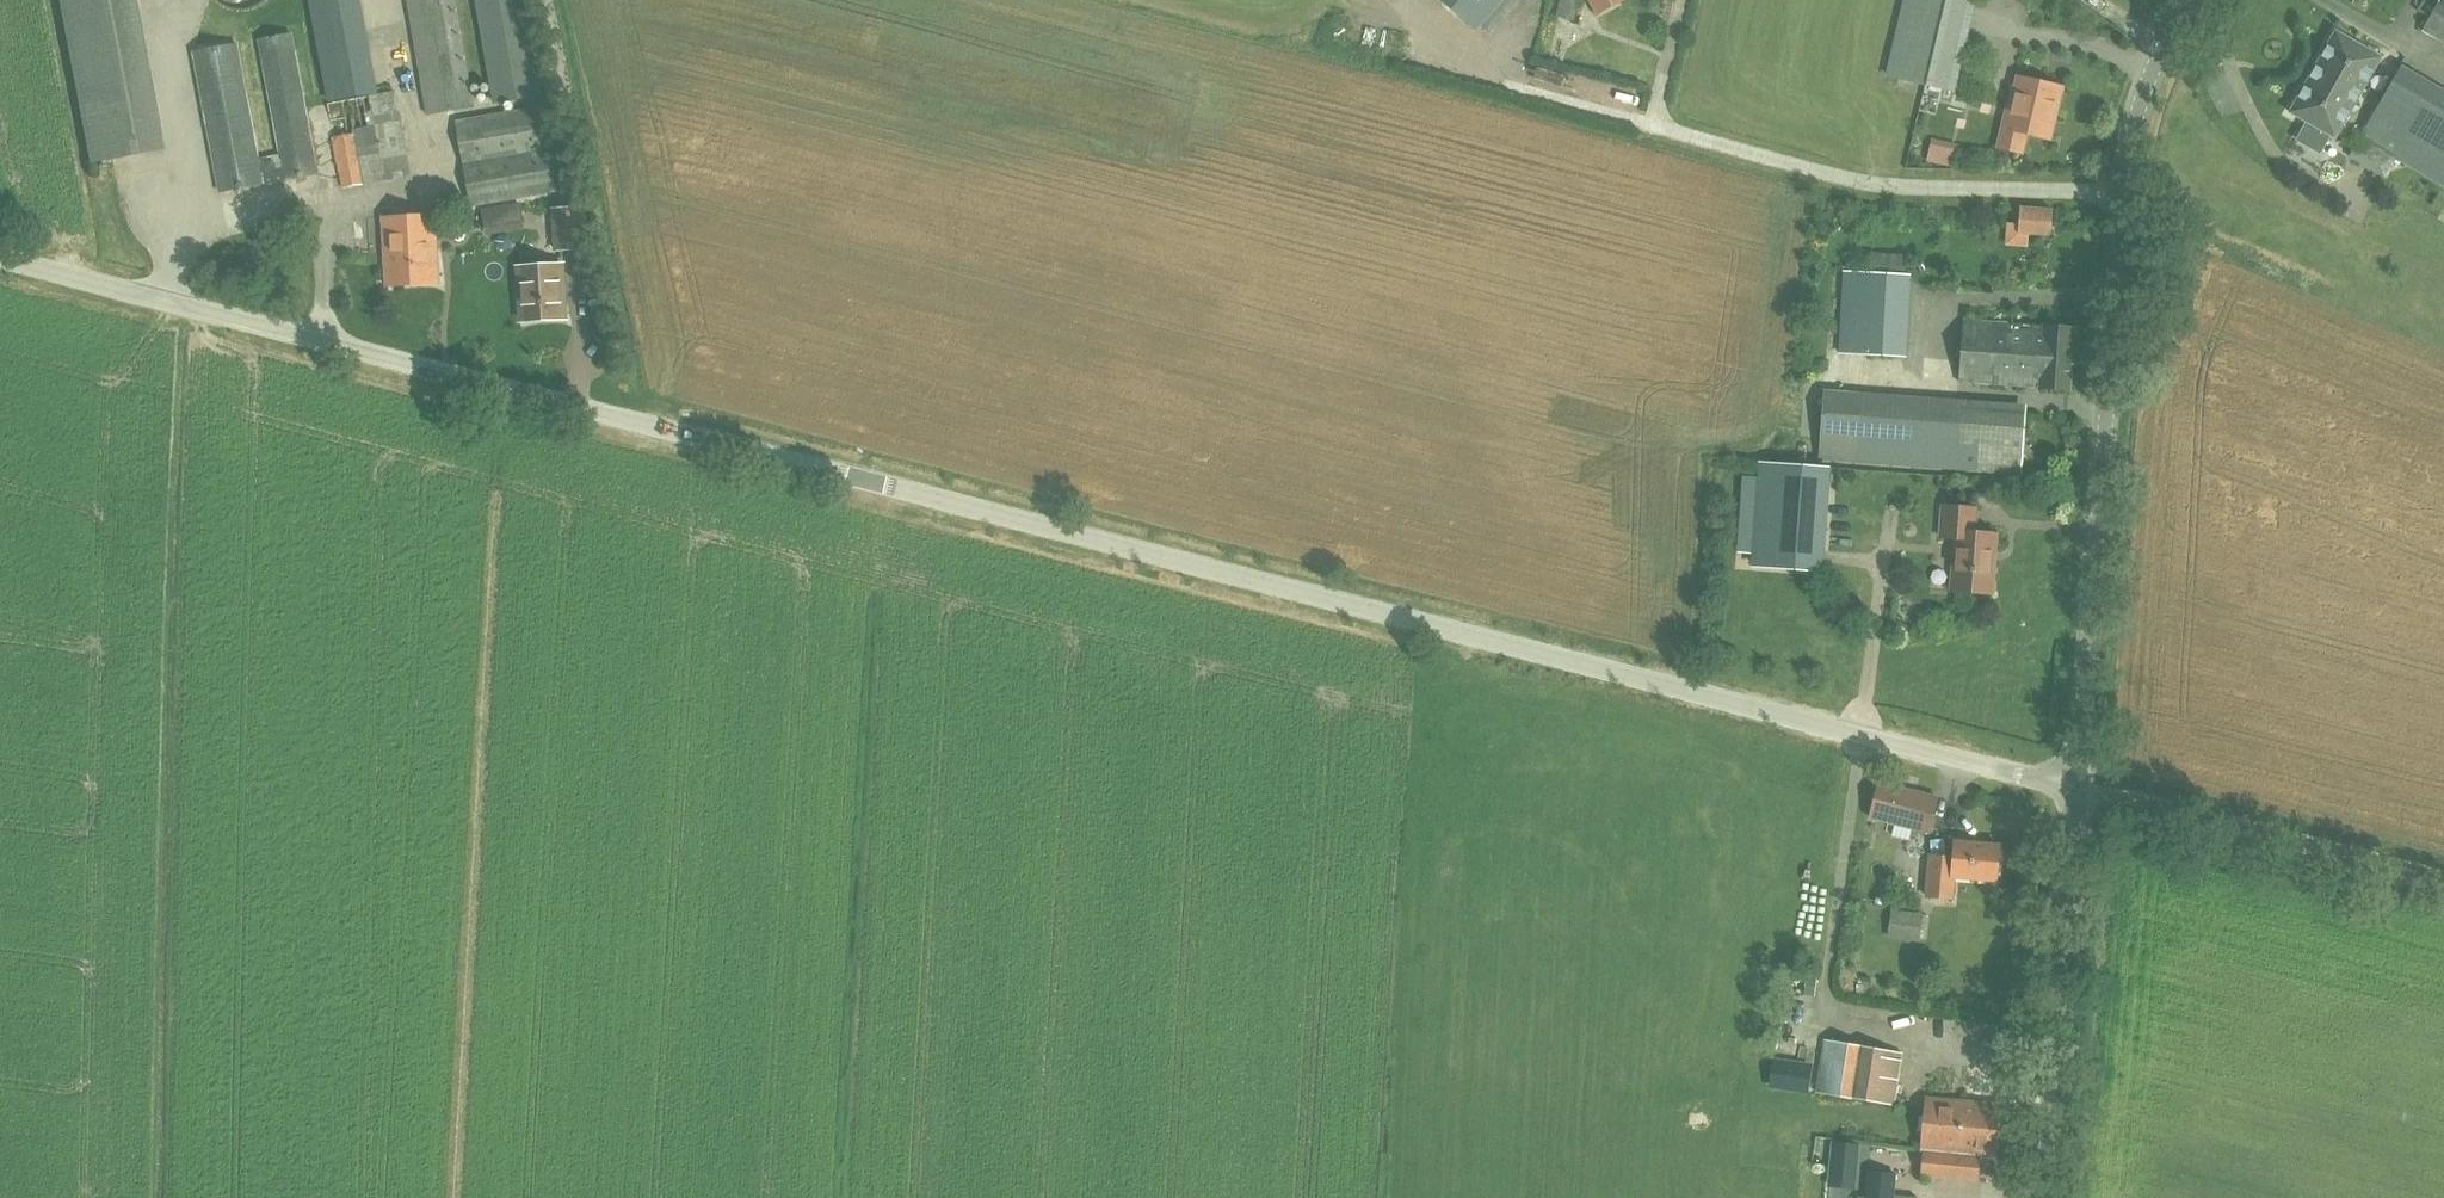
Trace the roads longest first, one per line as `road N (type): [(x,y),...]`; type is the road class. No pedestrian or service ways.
road 1 (unclassified): [(2076,788),(0,258)]
road 2 (tertiary): [(2076,788),(2121,198),(2154,60),(2187,0)]
road 3 (tertiary): [(2042,1197),(2076,788)]
road 4 (track): [(2443,882),(2076,788)]

